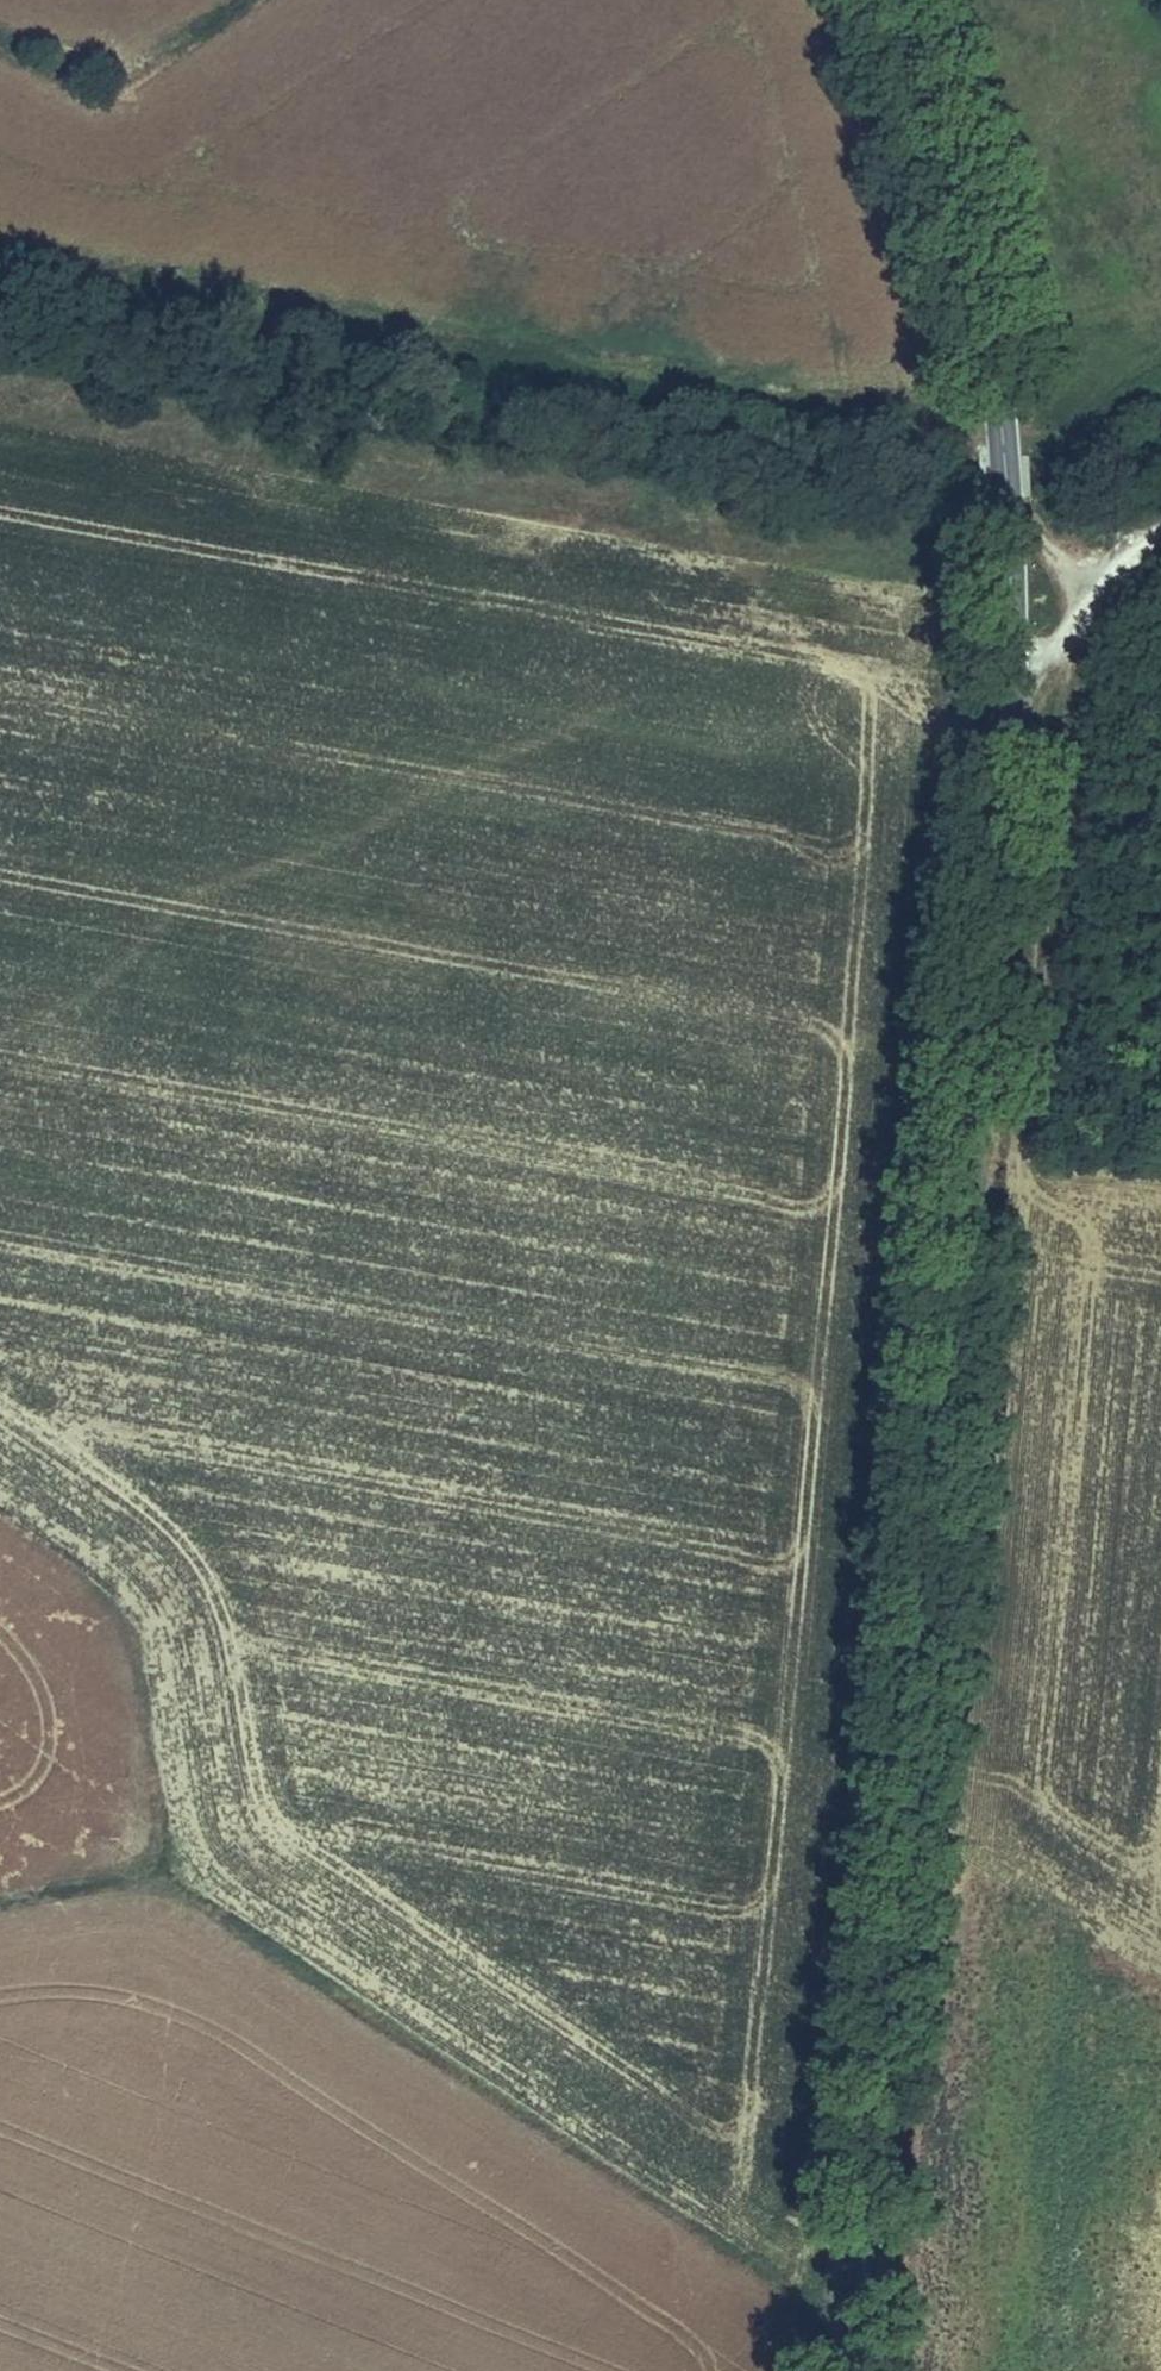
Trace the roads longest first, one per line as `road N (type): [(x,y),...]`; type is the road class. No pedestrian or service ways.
road 1 (secondary): [(861,2370),(1012,662),(1005,430),(967,225),(895,0)]

